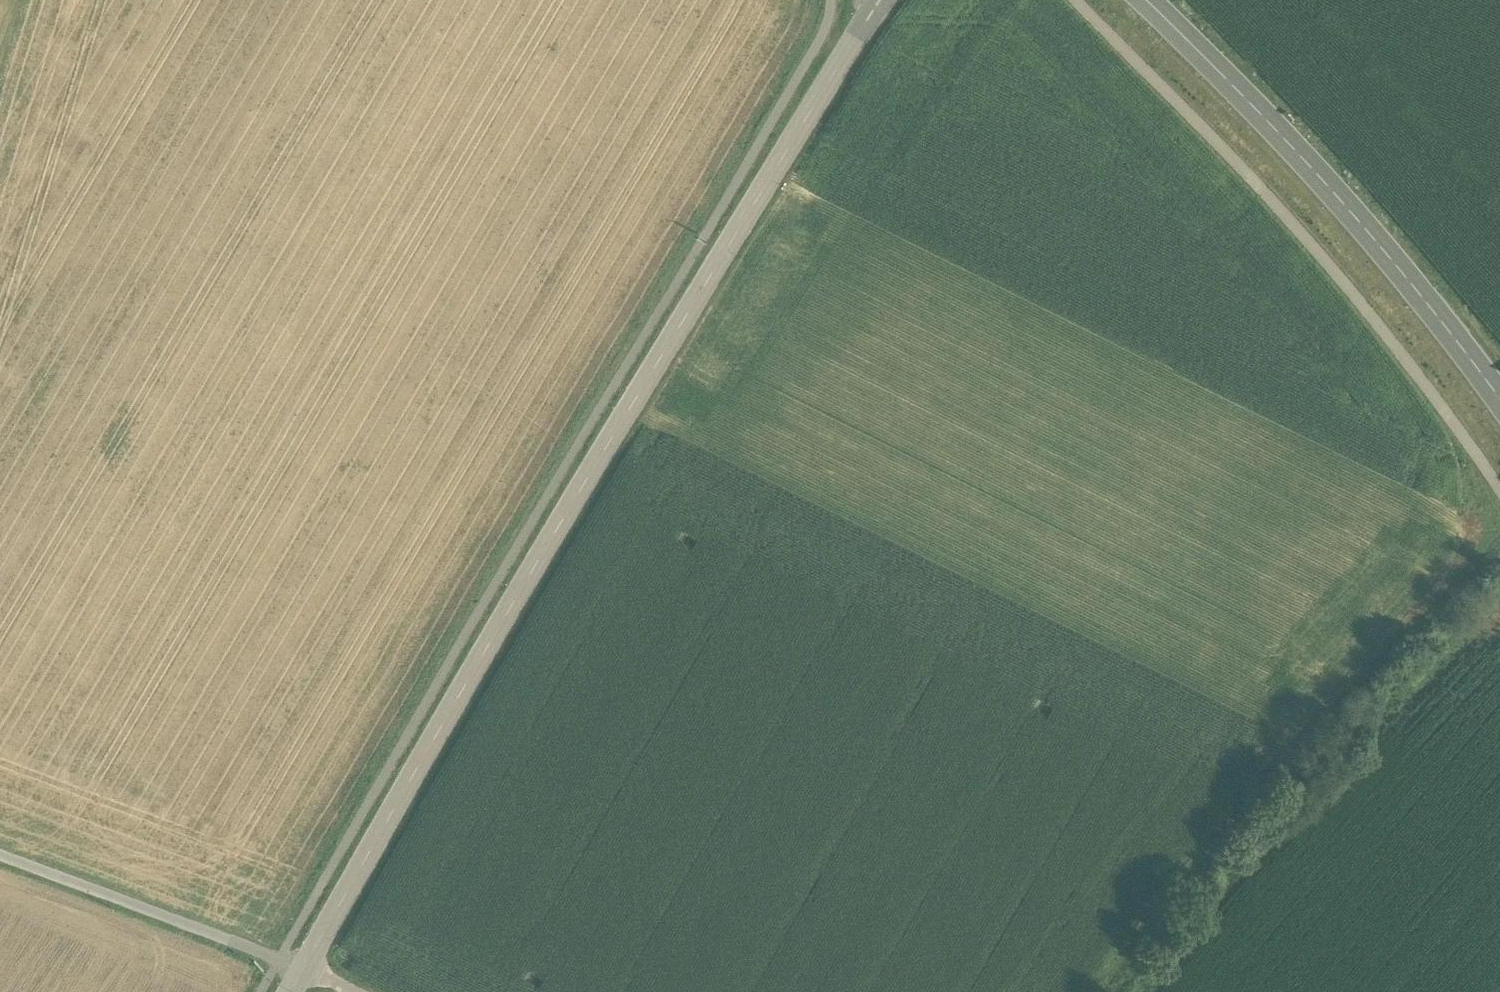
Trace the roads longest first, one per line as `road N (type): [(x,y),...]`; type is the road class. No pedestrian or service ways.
road 1 (tertiary): [(301,967),(704,277),(877,0)]
road 2 (track): [(1499,510),(1099,991)]
road 3 (secondary): [(1499,400),(1308,163),(1144,0)]
road 4 (track): [(1163,991),(1243,884),(1499,597)]
road 5 (unclassified): [(301,967),(0,853)]

